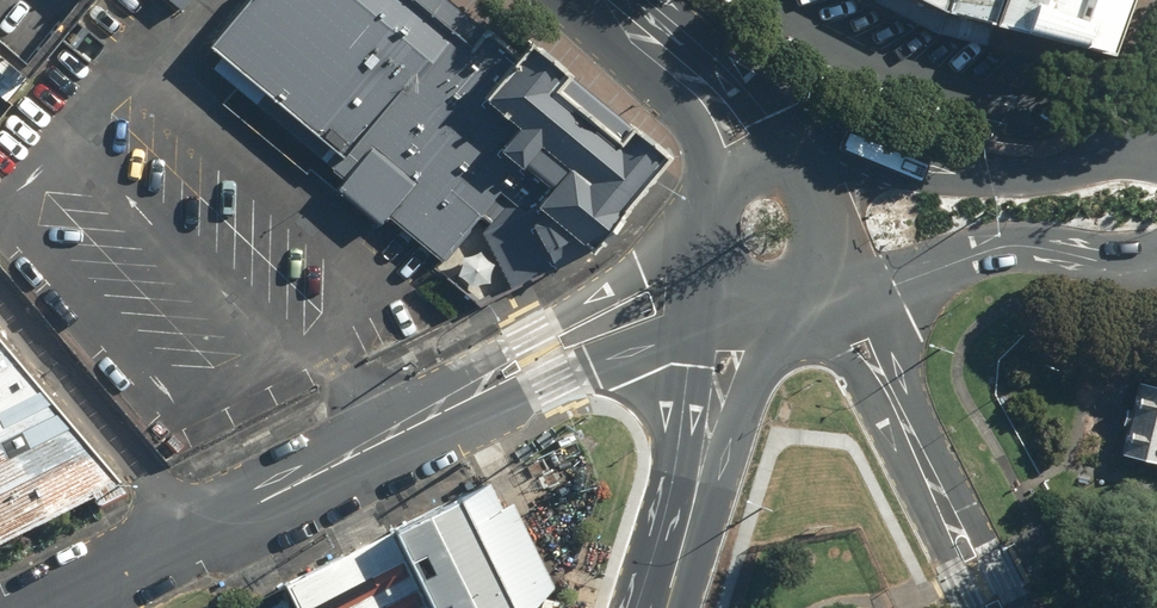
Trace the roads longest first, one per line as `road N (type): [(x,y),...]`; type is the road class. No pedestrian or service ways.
road 1 (residential): [(48,607),(635,311)]
road 2 (tertiary): [(796,178),(860,168),(1032,178),(1119,150),(1156,153)]
road 3 (tertiary): [(1156,265),(1034,246),(1001,246),(894,284),(825,268)]
road 4 (residential): [(894,399),(1001,607)]
road 5 (tertiary): [(693,497),(724,285)]
road 6 (tertiary): [(778,301),(693,497)]
road 7 (residential): [(894,399),(788,299)]
road 8 (residential): [(821,275),(894,399)]
road 9 (tertiary): [(687,74),(751,126),(776,172)]

